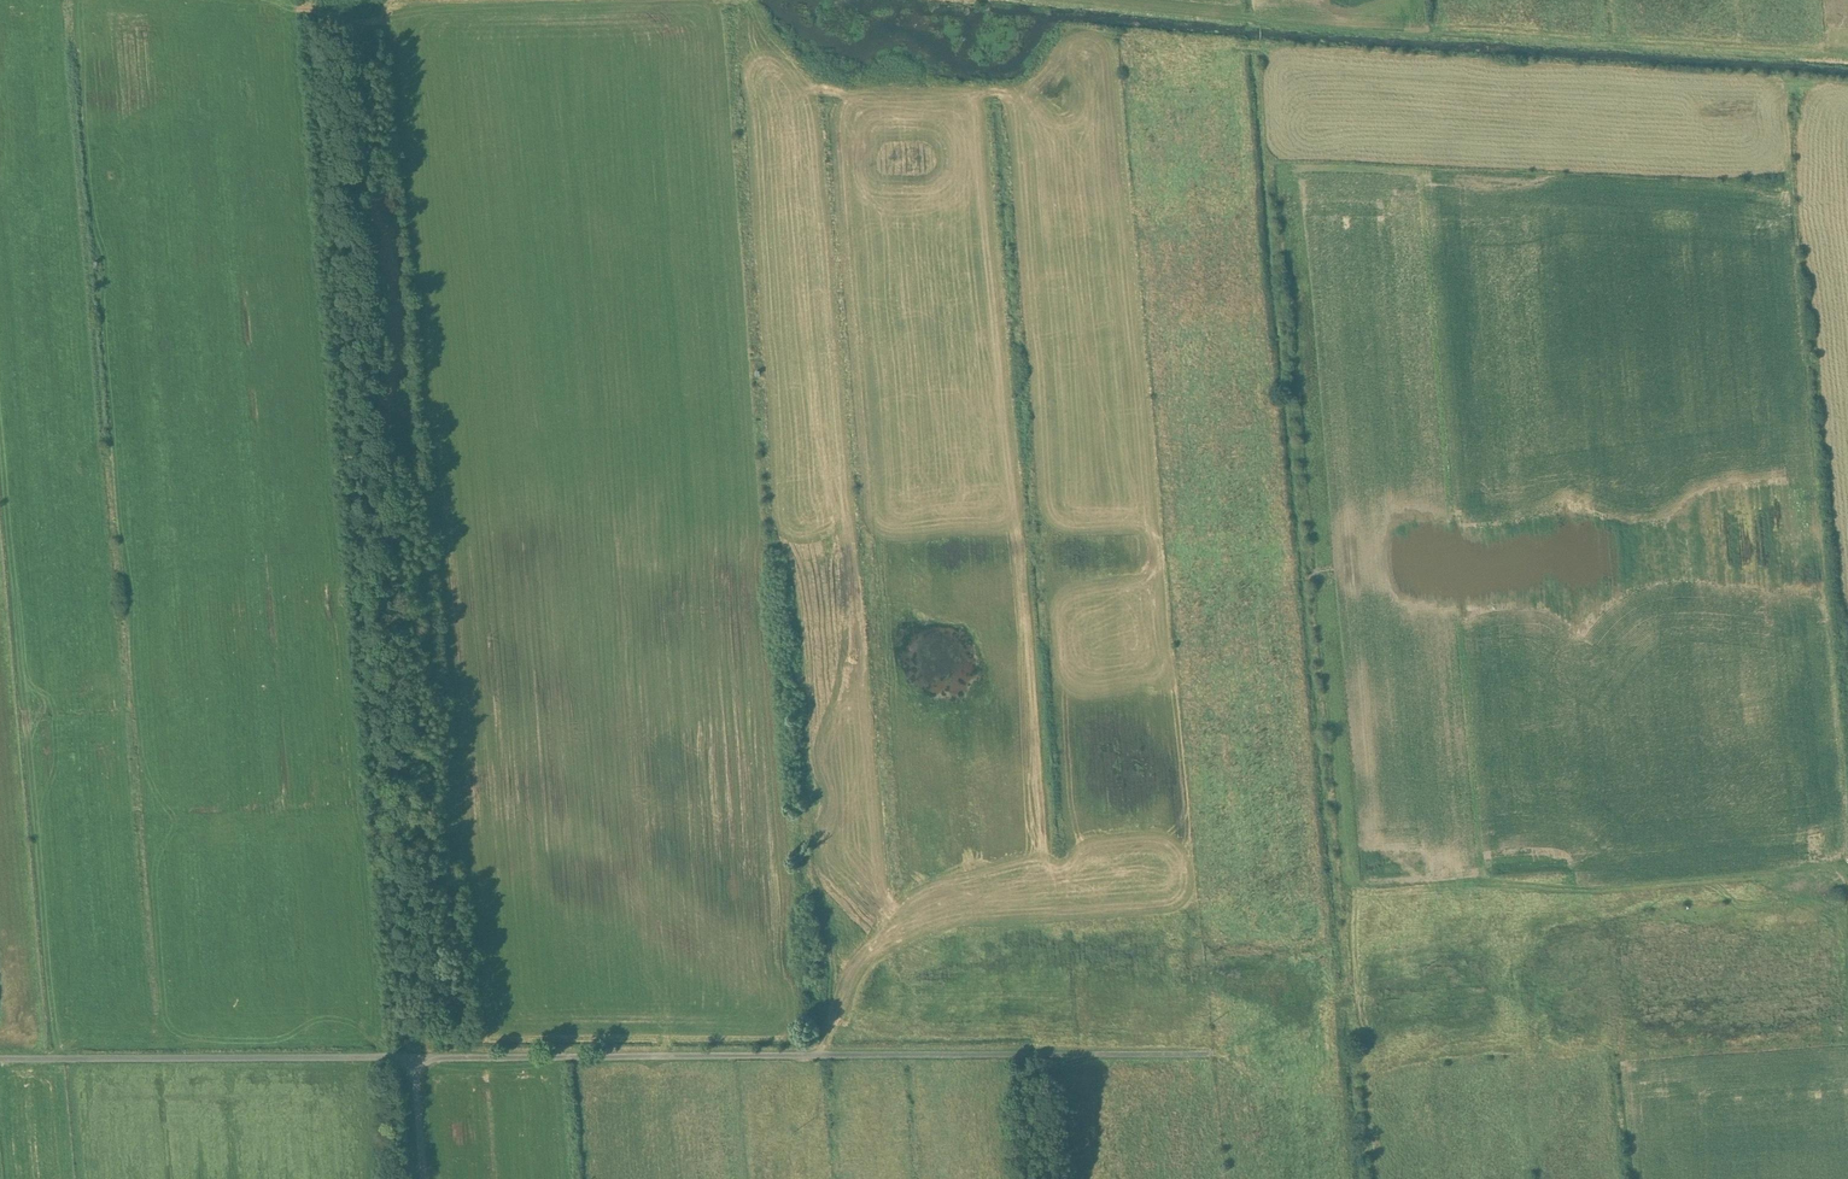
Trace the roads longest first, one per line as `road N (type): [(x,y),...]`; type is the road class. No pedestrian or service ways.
road 1 (track): [(0,1055),(805,1051)]
road 2 (track): [(424,1178),(413,1052)]

